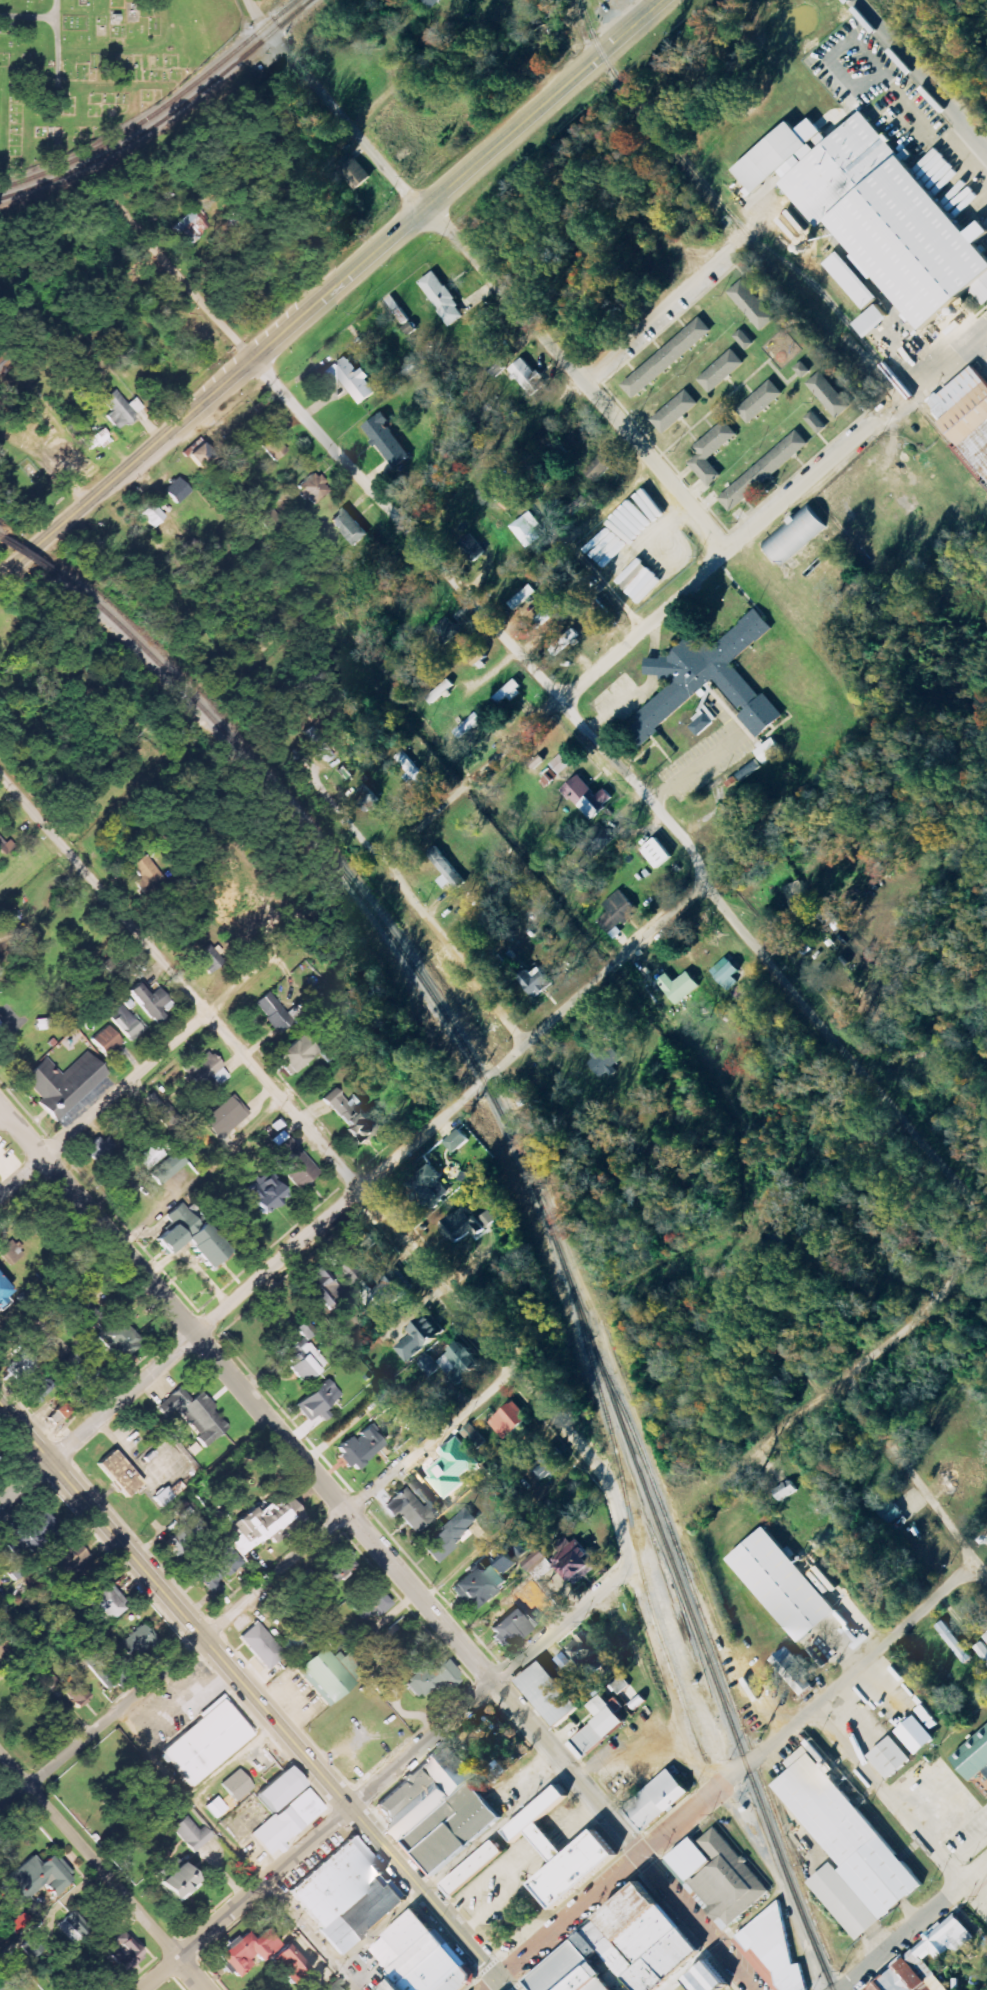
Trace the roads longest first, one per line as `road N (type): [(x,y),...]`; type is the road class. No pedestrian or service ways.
road 1 (residential): [(174,262),(251,360),(685,840),(740,930),(986,1215)]
road 2 (residential): [(630,1568),(613,1501),(592,1462),(0,773)]
road 3 (primary): [(0,578),(662,0)]
road 4 (residential): [(51,1462),(706,883)]
road 5 (residential): [(493,1682),(0,1107)]
road 6 (residential): [(727,550),(444,227),(405,194),(249,0)]
road 7 (residential): [(384,859),(879,418)]
road 8 (residential): [(498,1980),(973,1565)]
road 9 (tertiary): [(296,1745),(0,1404)]
road 10 (residential): [(204,1638),(513,1369)]
road 11 (residential): [(755,1989),(493,1682)]
road 12 (residential): [(523,1044),(289,747)]
road 13 (residential): [(630,1568),(350,1808)]
road 14 (tertiary): [(507,1989),(296,1745)]
road 15 (residential): [(986,1248),(756,1453)]
road 16 (residential): [(44,1156),(267,961)]
road 17 (tertiary): [(350,1808),(142,1989)]
road 18 (residential): [(178,1958),(0,1754)]
road 19 (residential): [(0,1812),(204,1638)]
road 20 (residential): [(986,1579),(843,1379)]
road 21 (residential): [(963,1884),(810,1709)]
road 22 (residential): [(986,151),(855,0)]
road 23 (residential): [(585,384),(731,254)]
road 24 (residential): [(459,34),(349,129)]
road 25 (residential): [(879,418),(986,325)]
road 26 (residential): [(840,1989),(946,1899)]

